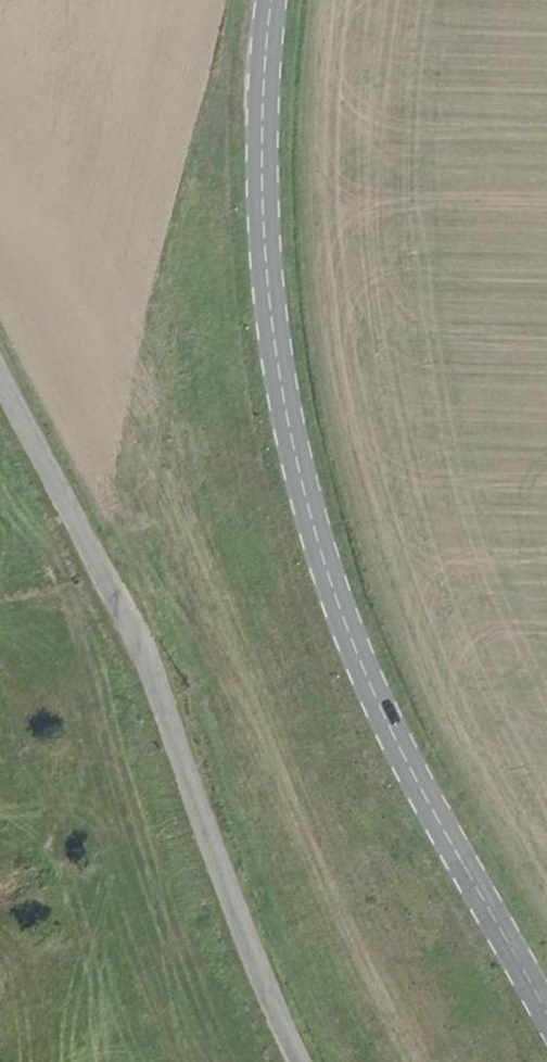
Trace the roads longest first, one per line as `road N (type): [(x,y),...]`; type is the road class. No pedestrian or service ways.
road 1 (secondary): [(546,1005),(390,727),(338,608),(299,484),(263,264),(271,0)]
road 2 (tertiary): [(0,378),(133,632),(300,1061)]

